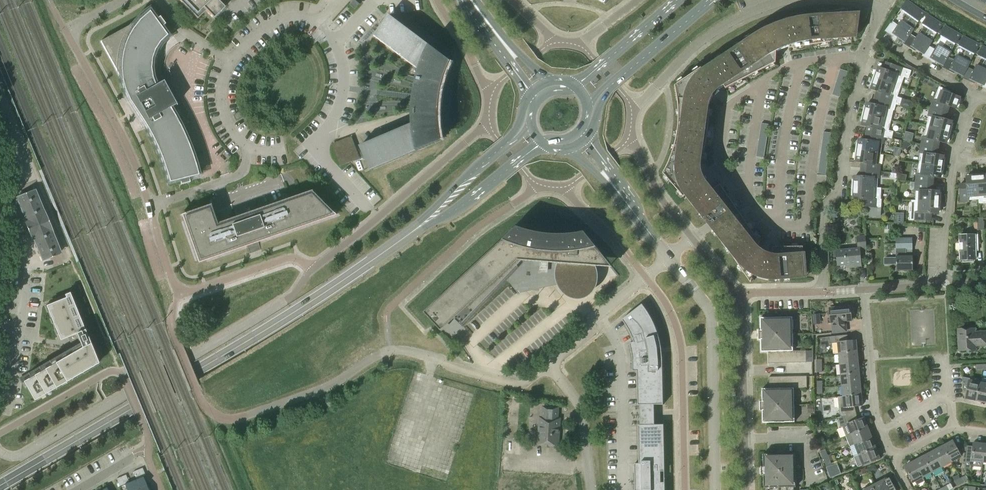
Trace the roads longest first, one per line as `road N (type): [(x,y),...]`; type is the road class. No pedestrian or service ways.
road 1 (secondary): [(0,487),(327,290),(425,222)]
road 2 (residential): [(313,269),(490,121),(491,101),(437,0)]
road 3 (residential): [(743,296),(825,293),(824,217),(841,188),(871,41)]
road 4 (residential): [(149,206),(122,134),(65,30),(123,0)]
road 5 (residential): [(892,459),(875,414),(863,290),(941,284)]
road 6 (tertiary): [(716,489),(713,318),(669,259)]
road 7 (unclassified): [(391,352),(390,310),(479,228),(542,184)]
road 8 (residential): [(313,269),(291,258),(179,289),(149,206)]
road 9 (residential): [(684,489),(681,348),(671,313),(645,278)]
road 10 (residential): [(231,62),(221,102),(247,146),(243,171),(149,206)]
road 11 (residential): [(788,0),(710,34),(631,112)]
road 12 (residential): [(748,489),(743,296)]
road 13 (residential): [(552,363),(522,384),(391,352)]
road 14 (residential): [(693,240),(655,186),(629,130),(631,112)]
road 15 (secondary): [(425,222),(462,206),(542,142)]
road 16 (residential): [(591,489),(581,407),(552,363)]
road 17 (secondary): [(677,0),(574,86)]
road 18 (residential): [(552,363),(645,278)]
road 19 (secondary): [(615,82),(710,0)]
road 20 (residential): [(941,284),(954,162)]

